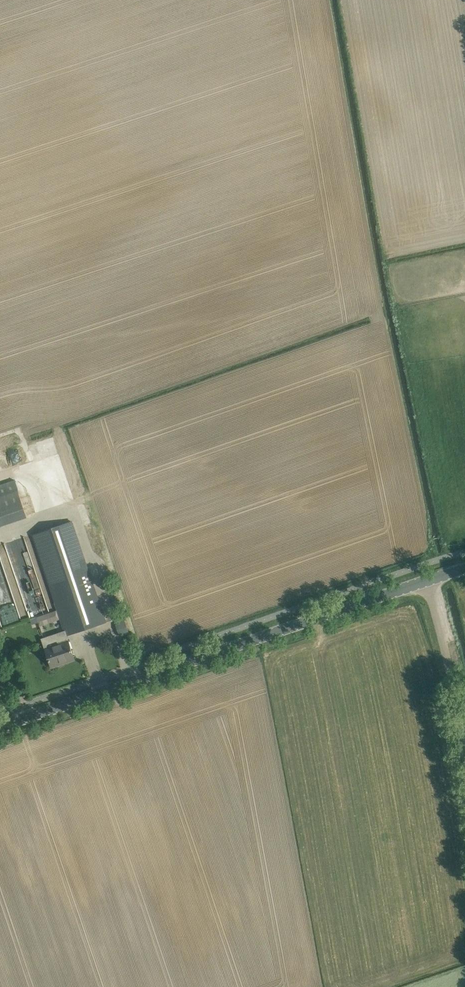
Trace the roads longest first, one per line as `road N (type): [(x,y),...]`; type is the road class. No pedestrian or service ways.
road 1 (tertiary): [(0,726),(464,568)]

